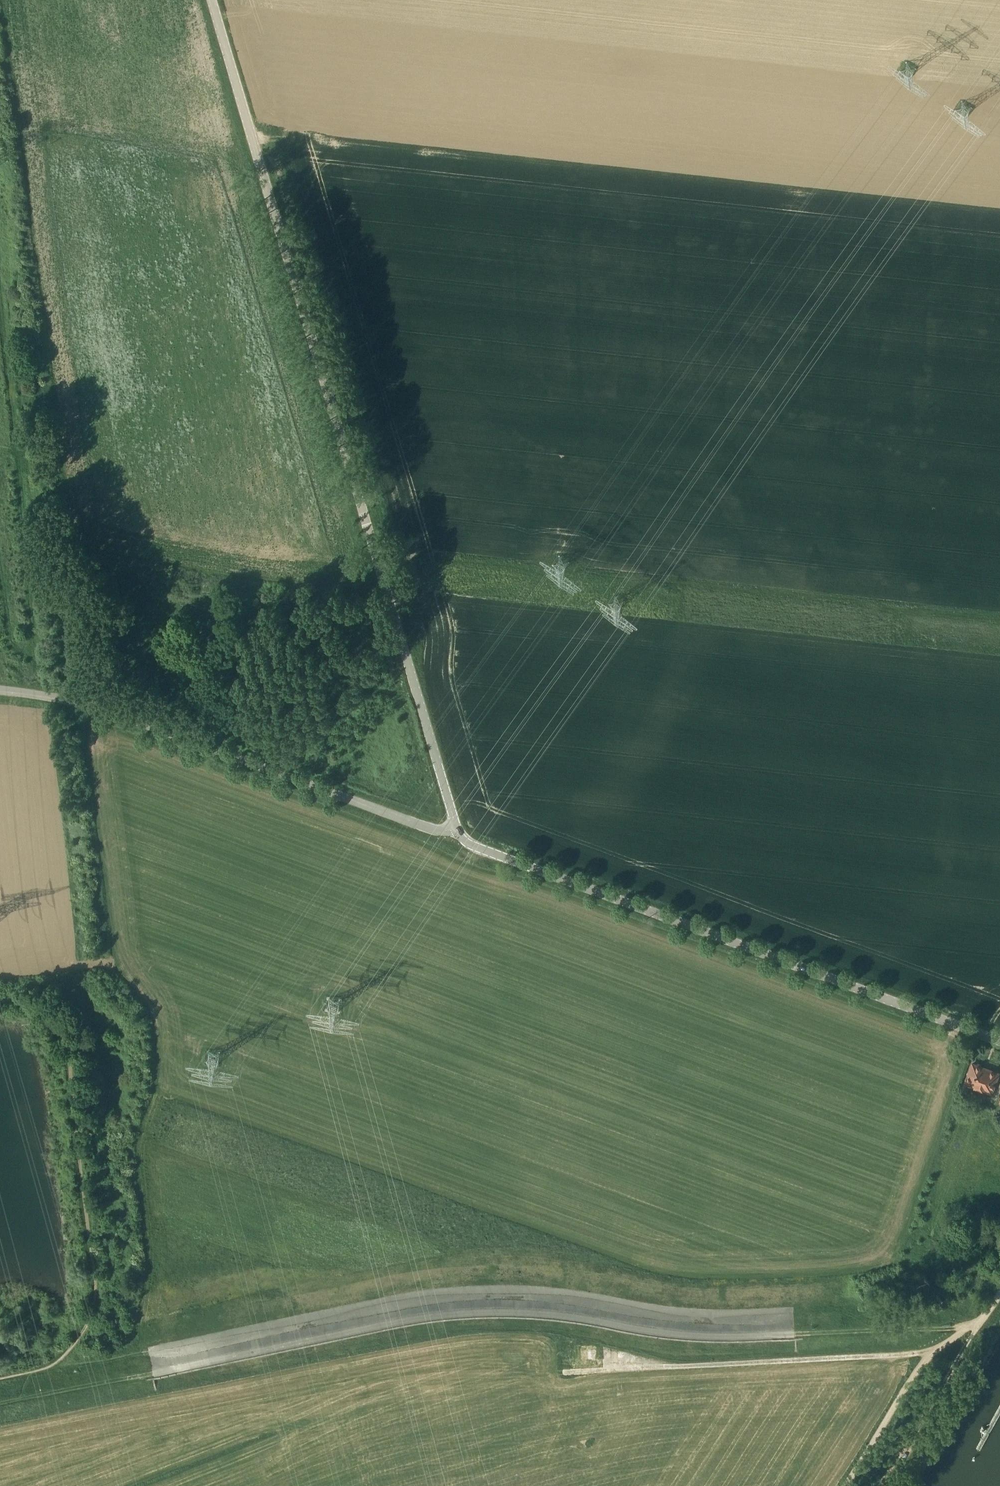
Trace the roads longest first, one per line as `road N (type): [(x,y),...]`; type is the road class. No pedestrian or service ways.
road 1 (residential): [(460,840),(213,0)]
road 2 (unclassified): [(149,1371),(462,1304),(775,1335)]
road 3 (residential): [(460,840),(999,1042)]
road 4 (residential): [(0,690),(88,704),(460,840)]

